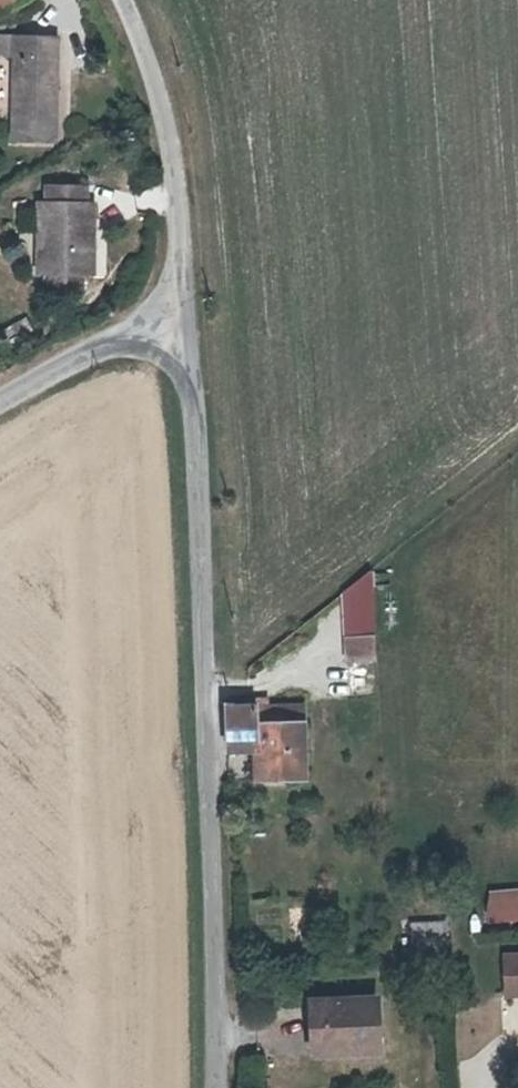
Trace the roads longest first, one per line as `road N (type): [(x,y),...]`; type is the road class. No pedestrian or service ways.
road 1 (unclassified): [(178,331),(204,777),(198,1087)]
road 2 (unclassified): [(116,0),(165,109),(178,331)]
road 3 (unclassified): [(0,402),(115,339),(178,331)]

